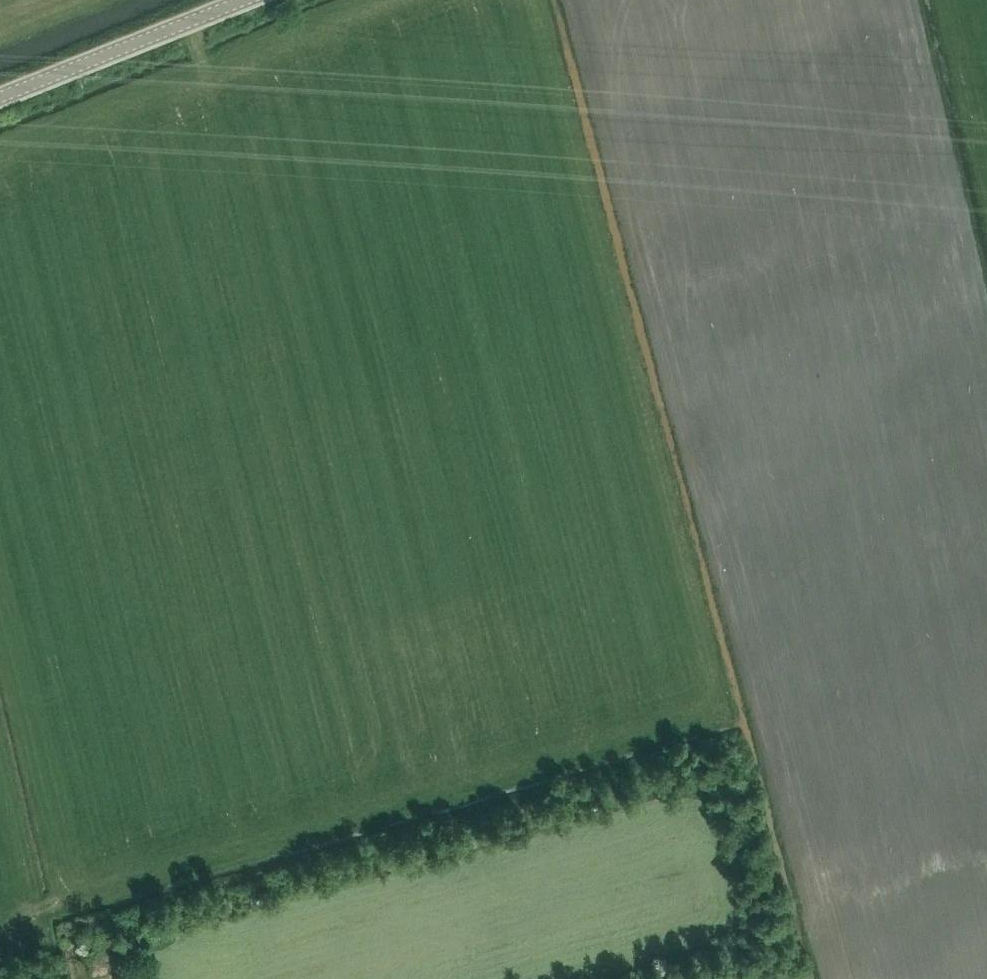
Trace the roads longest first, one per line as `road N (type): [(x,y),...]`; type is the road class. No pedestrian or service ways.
road 1 (tertiary): [(0,98),(245,0)]

